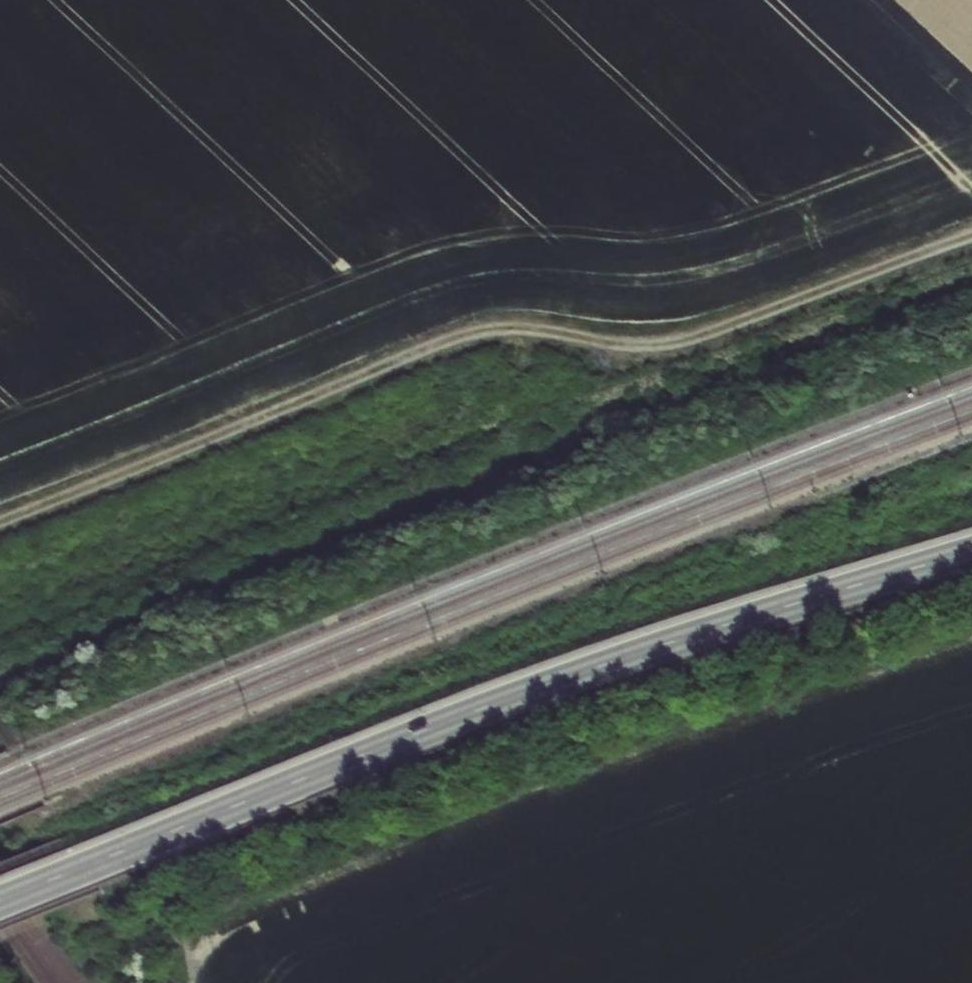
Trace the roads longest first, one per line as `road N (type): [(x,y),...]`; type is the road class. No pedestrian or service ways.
road 1 (track): [(971,236),(671,346),(505,319),(0,524)]
road 2 (secondary): [(971,552),(517,695),(0,901)]

